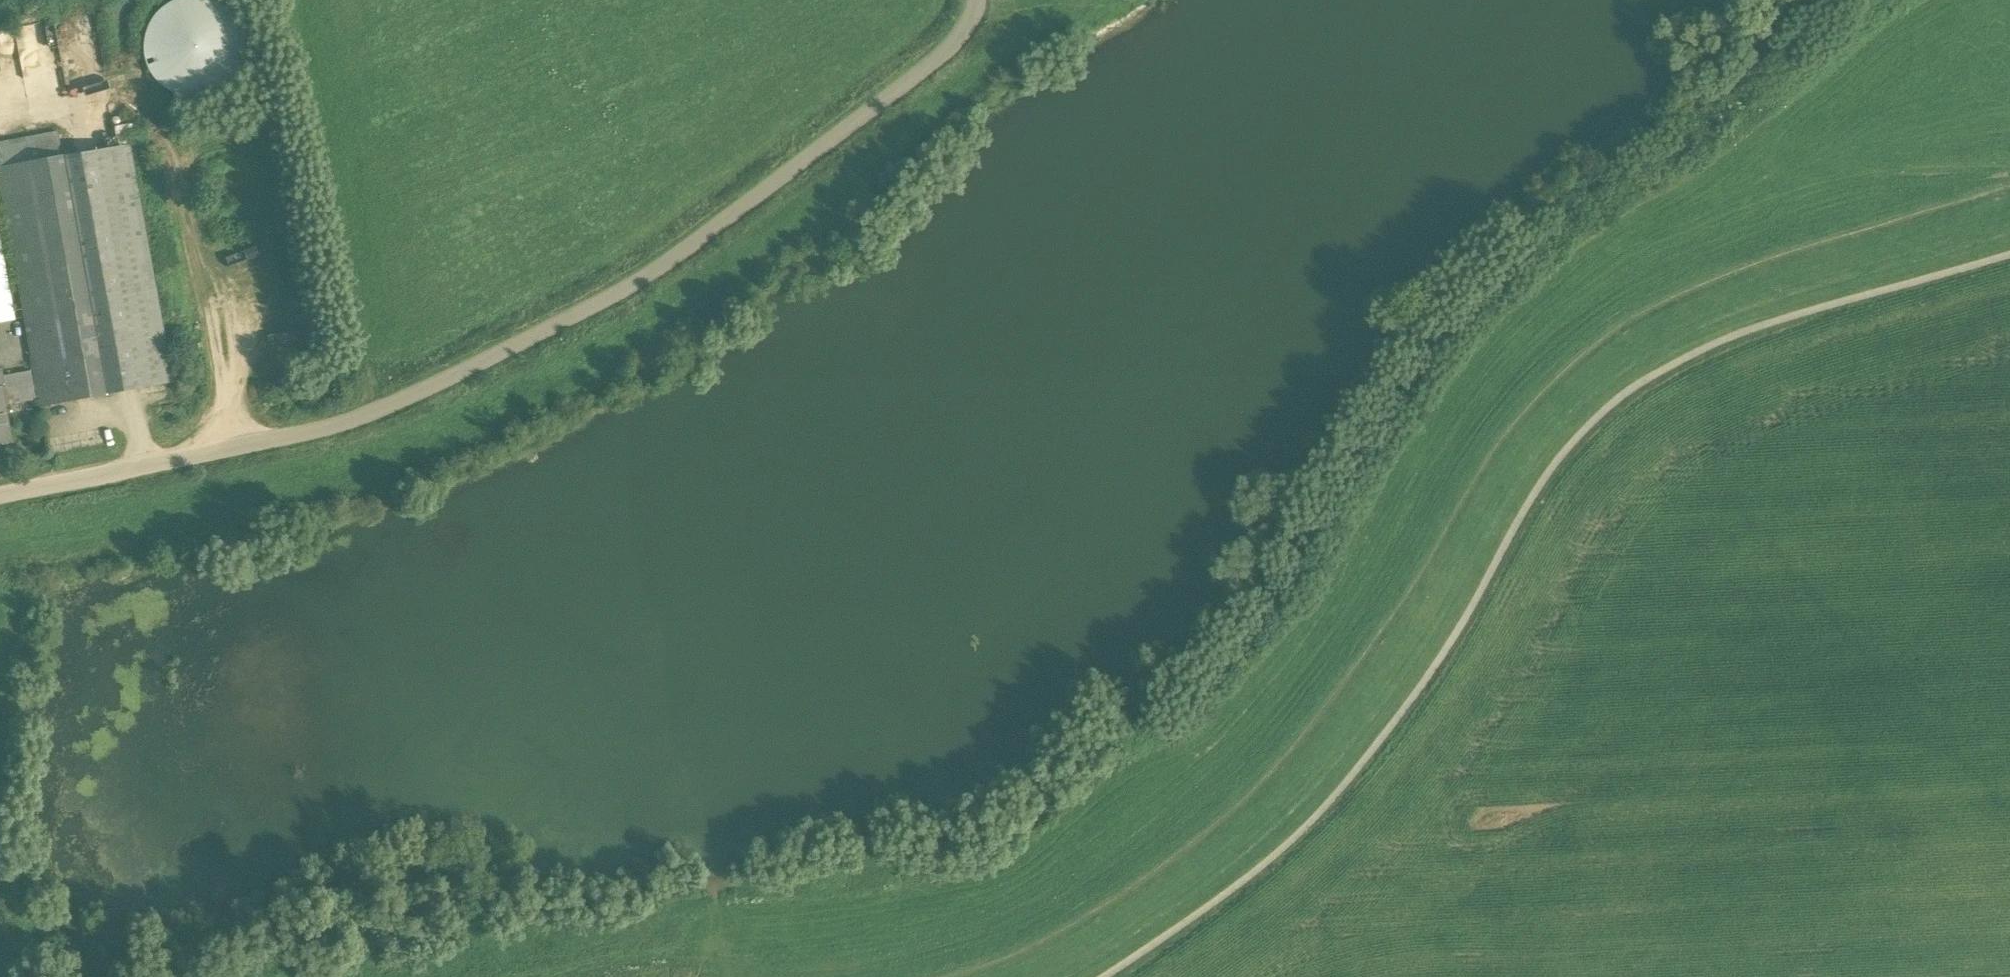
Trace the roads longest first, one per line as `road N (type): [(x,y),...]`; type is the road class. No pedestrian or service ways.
road 1 (unclassified): [(0,496),(351,421),(589,309),(655,271),(947,50),(977,0)]

